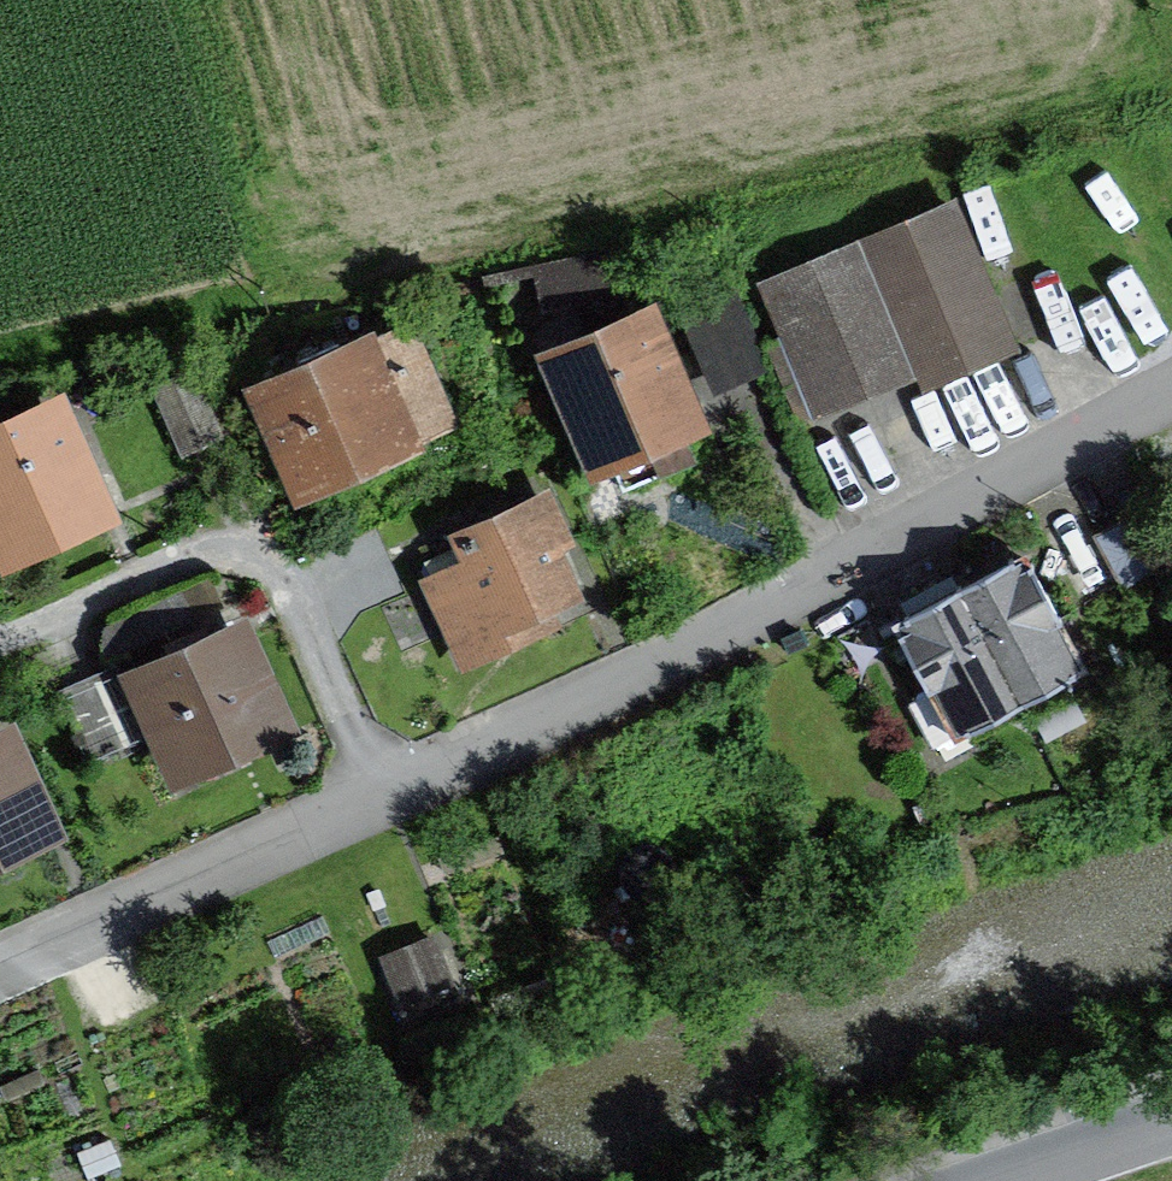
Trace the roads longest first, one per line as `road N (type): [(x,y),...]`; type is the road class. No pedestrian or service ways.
road 1 (residential): [(1171,392),(621,687),(383,797)]
road 2 (residential): [(383,797),(288,587),(242,554),(182,560),(0,642)]
road 3 (residential): [(383,797),(0,970)]
road 4 (residential): [(1171,1123),(998,1180)]

